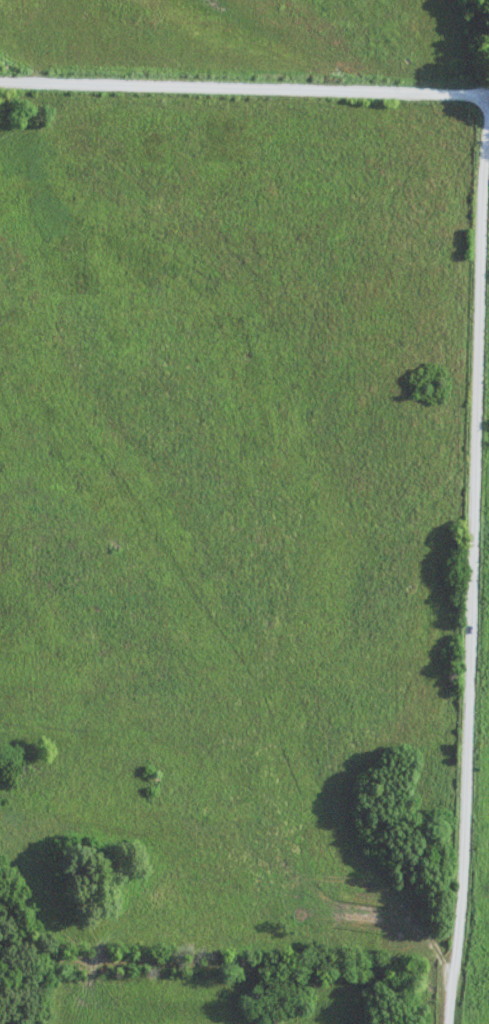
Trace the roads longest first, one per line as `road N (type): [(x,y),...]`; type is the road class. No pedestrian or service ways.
road 1 (residential): [(488,146),(466,875),(450,1023)]
road 2 (residential): [(0,84),(488,103)]
road 3 (residential): [(0,934),(45,959),(68,962),(325,969),(455,986)]

